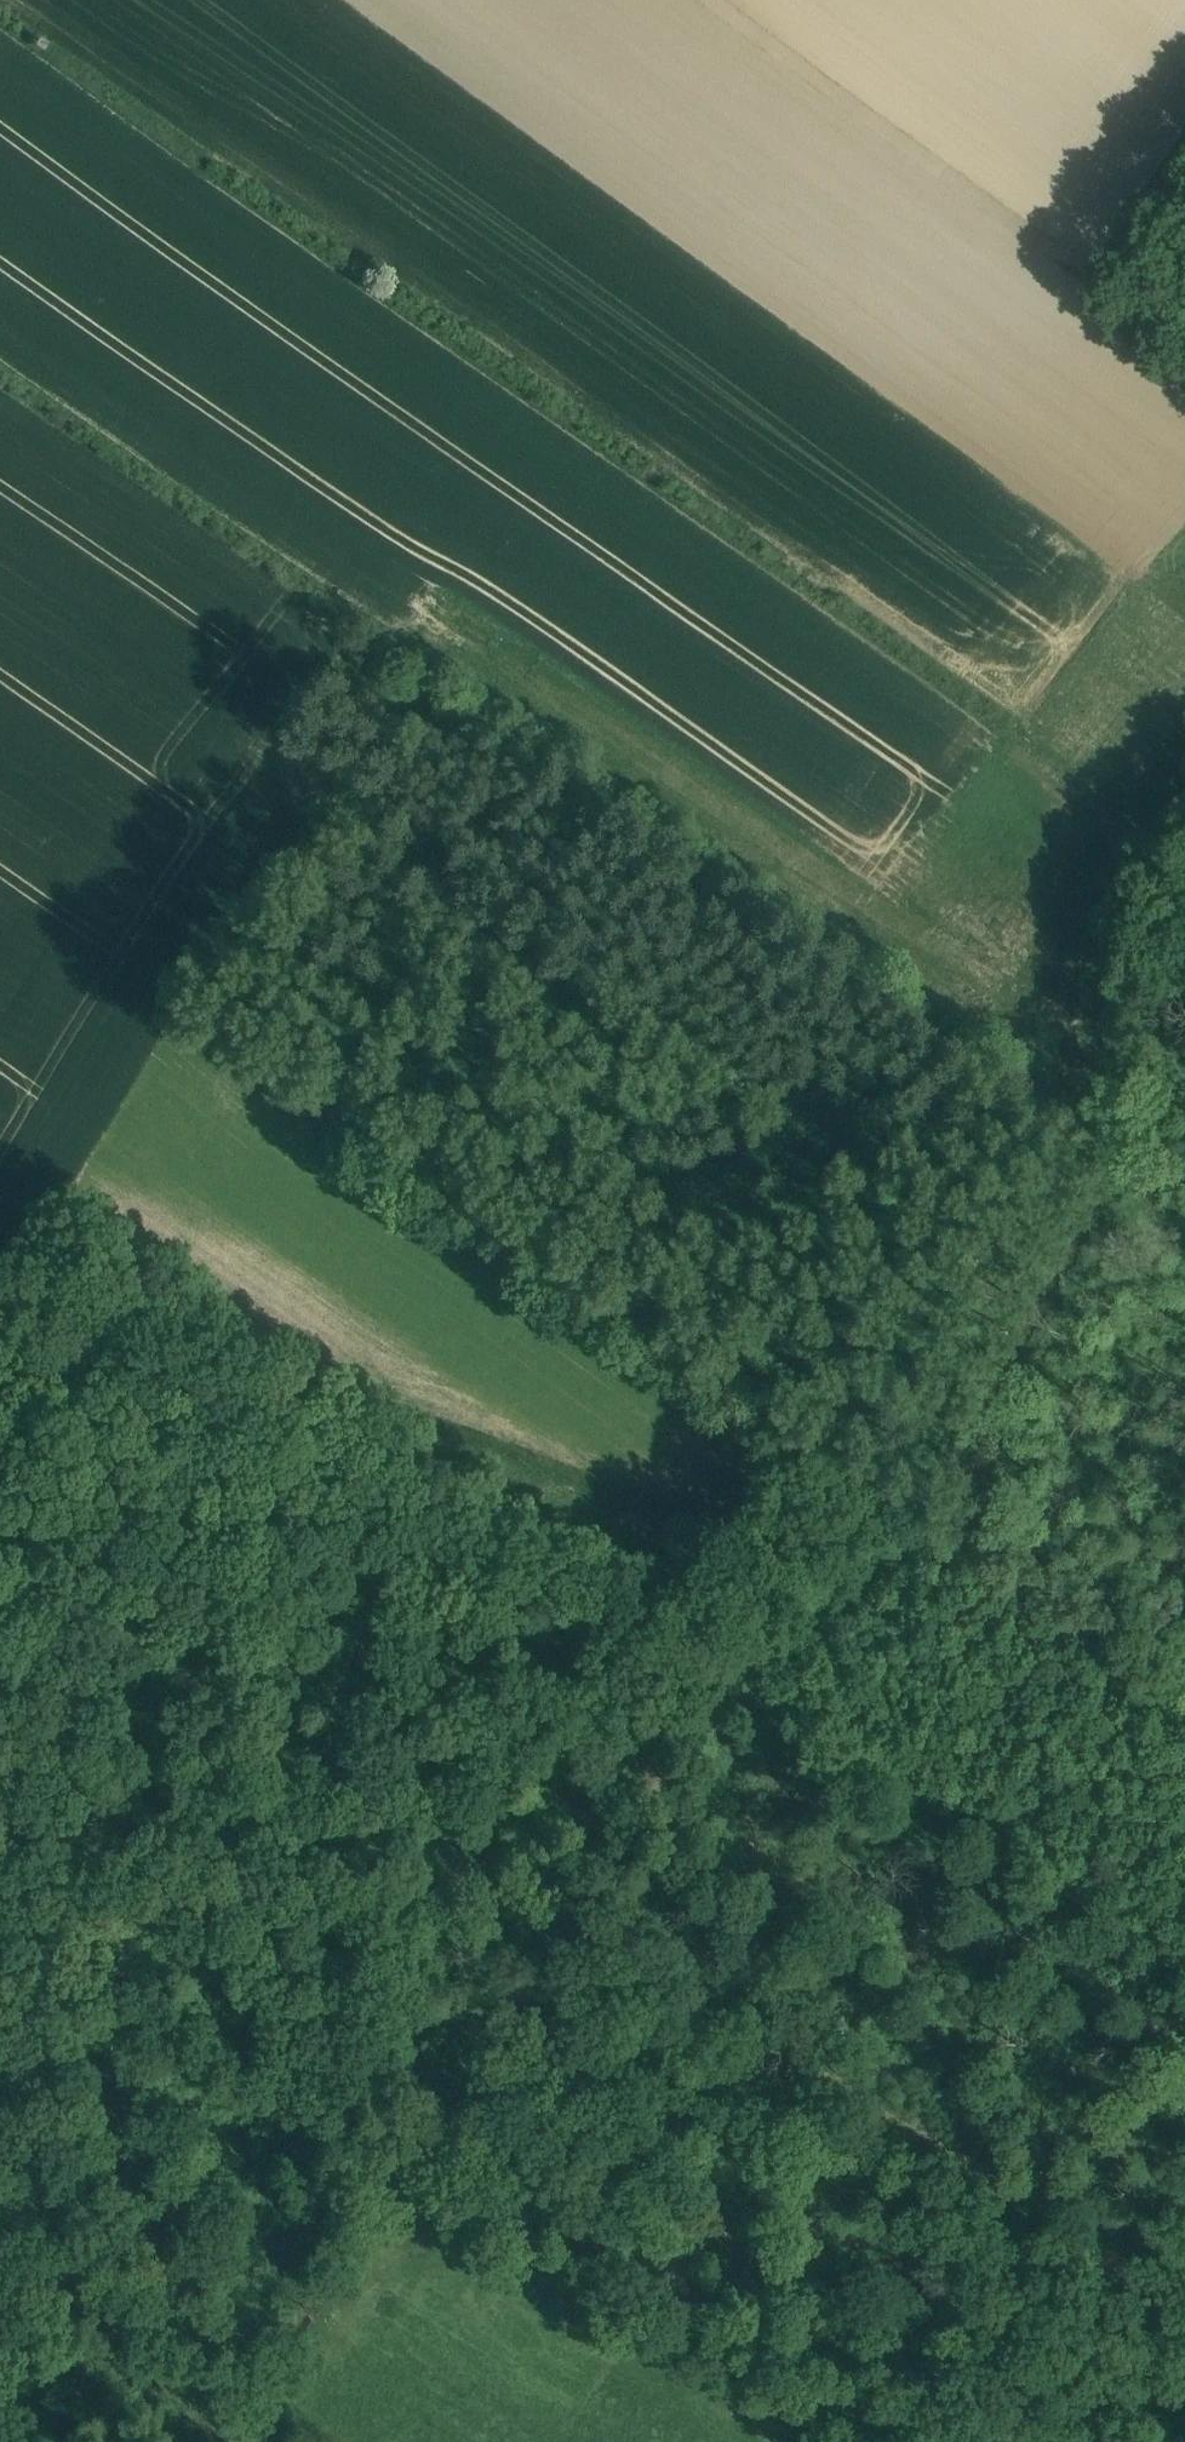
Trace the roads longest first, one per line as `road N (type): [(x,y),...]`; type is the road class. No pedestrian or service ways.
road 1 (track): [(1184,321),(1130,277),(1078,259),(714,0)]
road 2 (track): [(252,2441),(109,2351),(81,2289),(0,2222)]

